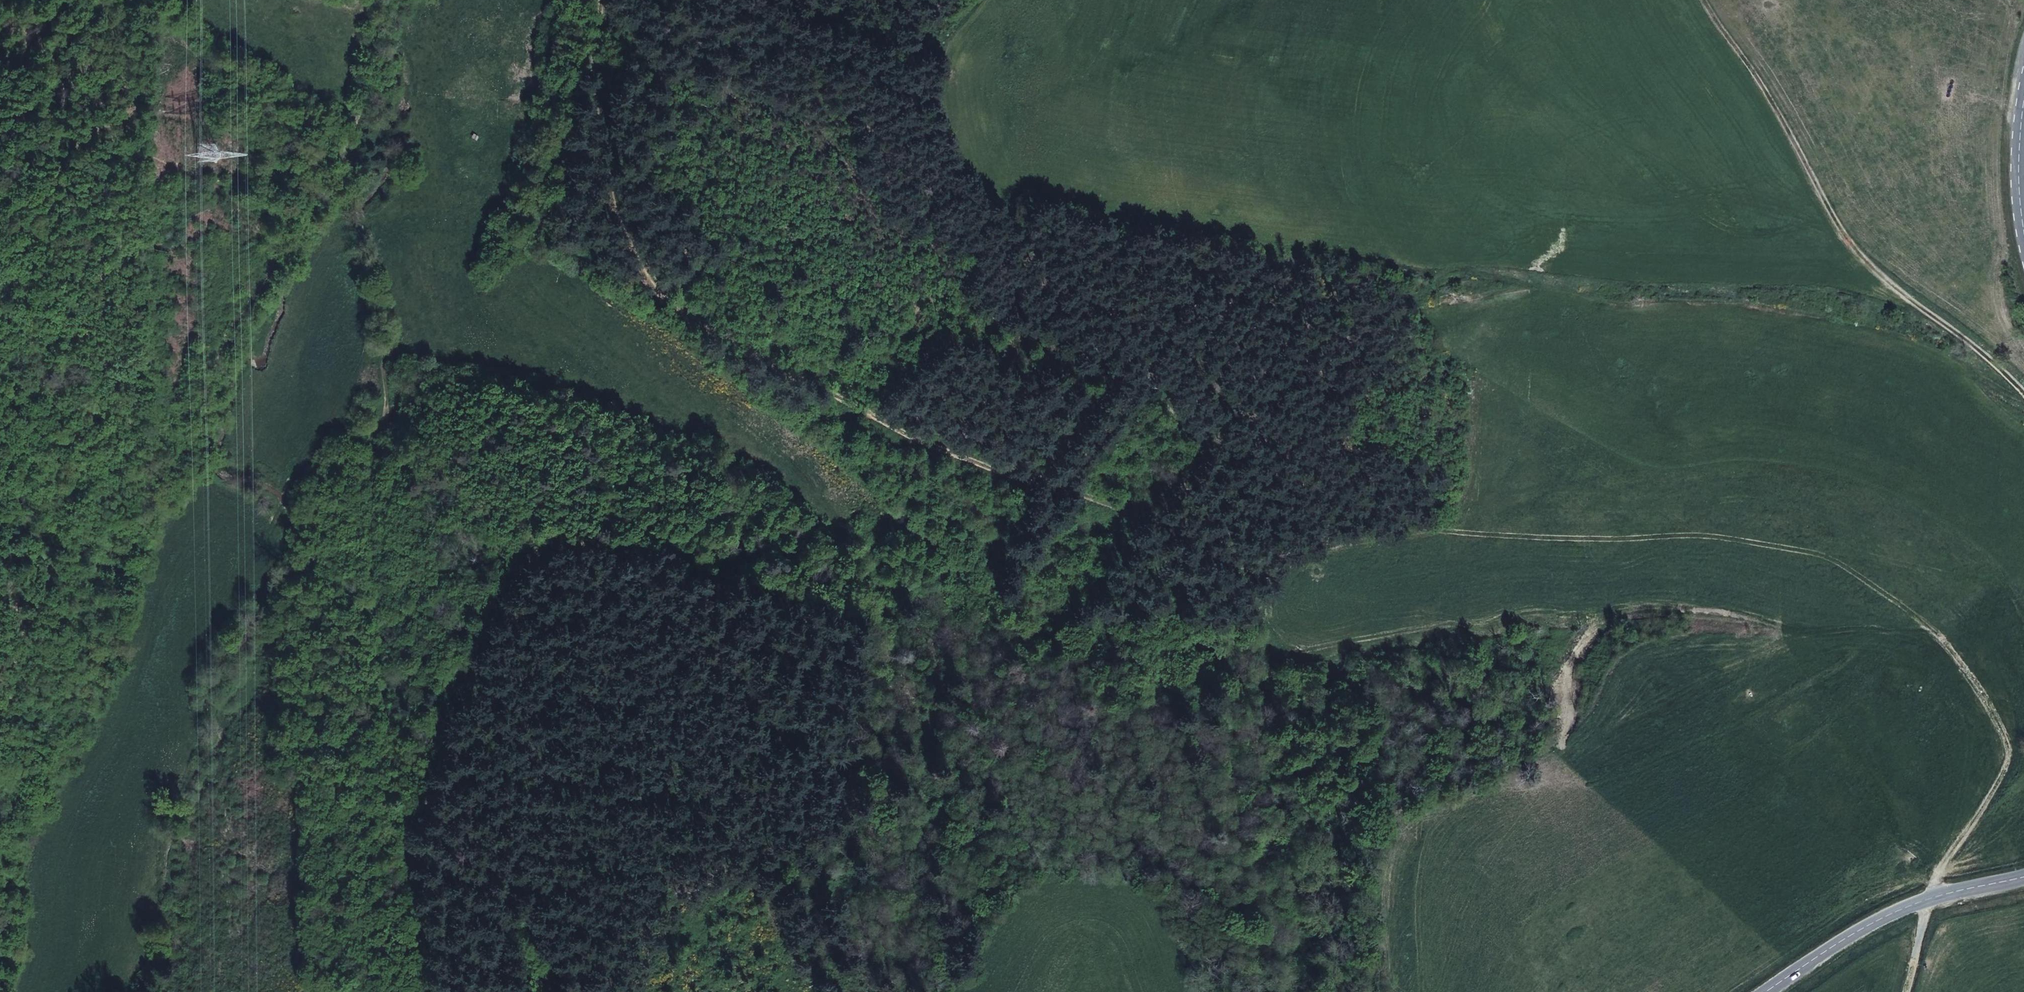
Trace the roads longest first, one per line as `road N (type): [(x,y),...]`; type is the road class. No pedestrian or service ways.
road 1 (secondary): [(2023,875),(1923,899),(1879,919),(1766,991)]
road 2 (secondary): [(2023,99),(2023,227)]

